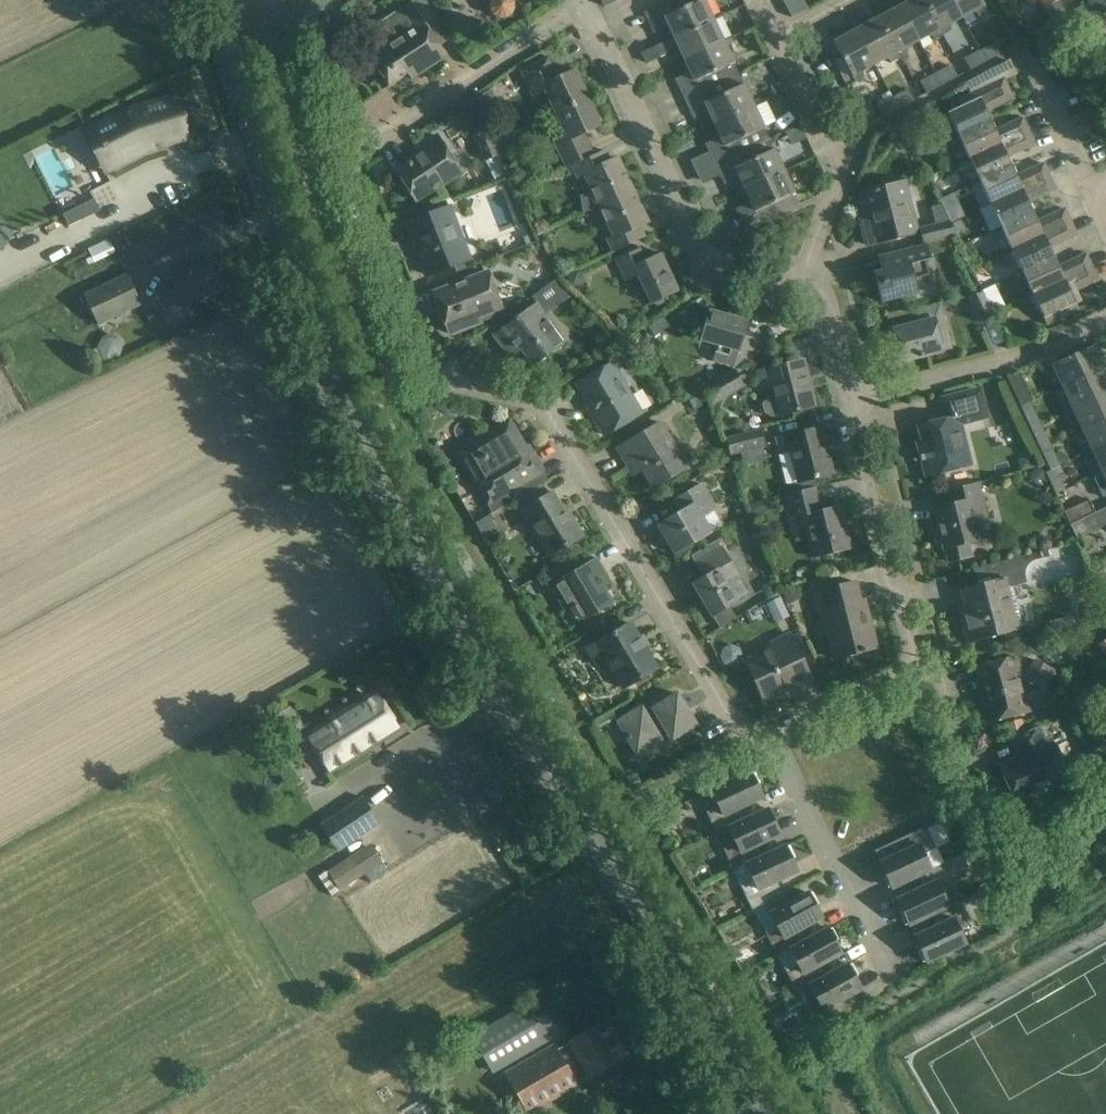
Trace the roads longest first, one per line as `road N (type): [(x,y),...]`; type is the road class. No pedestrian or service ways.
road 1 (tertiary): [(756,1113),(352,431),(213,0)]
road 2 (residential): [(774,734),(758,737),(730,720),(539,405),(435,379),(421,360),(354,181),(366,151),(581,0)]
road 3 (residential): [(852,400),(910,651),(898,671),(774,734)]
road 4 (residential): [(808,286),(711,263),(582,0)]
road 5 (residential): [(900,987),(774,734)]
road 6 (residential): [(852,400),(1041,351),(1105,321)]
road 7 (residential): [(808,286),(846,172),(782,44)]
road 8 (residential): [(1092,191),(1032,75)]
road 9 (residential): [(852,400),(827,301),(808,286)]

